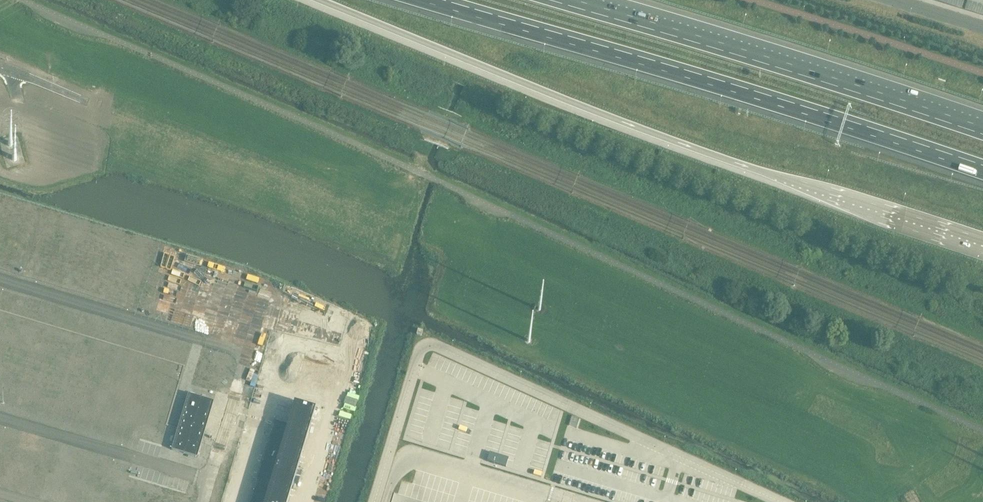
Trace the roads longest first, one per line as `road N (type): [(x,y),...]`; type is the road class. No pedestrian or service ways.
road 1 (motorway): [(319,0),(685,145),(982,243)]
road 2 (motorway): [(432,0),(982,169)]
road 3 (motorway): [(982,127),(575,0)]

